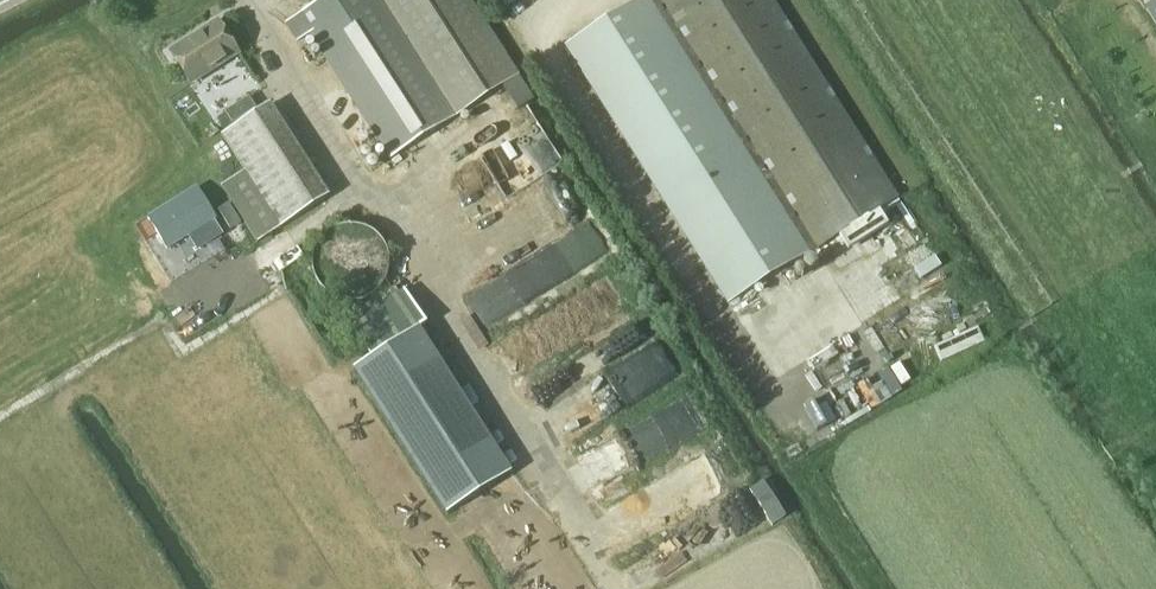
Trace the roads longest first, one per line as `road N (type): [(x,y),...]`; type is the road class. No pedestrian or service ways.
road 1 (track): [(0,421),(367,187)]

